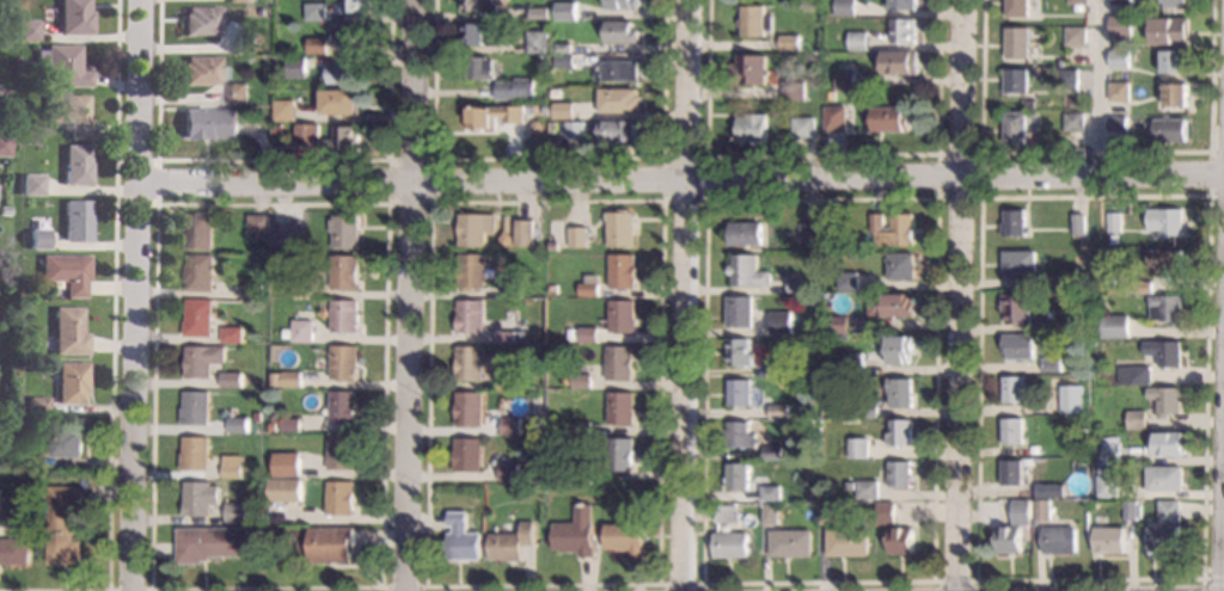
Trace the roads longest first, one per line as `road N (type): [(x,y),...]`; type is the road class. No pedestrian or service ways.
road 1 (residential): [(1223,170),(136,183)]
road 2 (residential): [(138,0),(129,590)]
road 3 (residential): [(413,0),(405,590)]
road 4 (residential): [(688,0),(681,590)]
road 5 (residential): [(962,0),(955,590)]
road 6 (tertiary): [(1223,385),(1220,590)]

